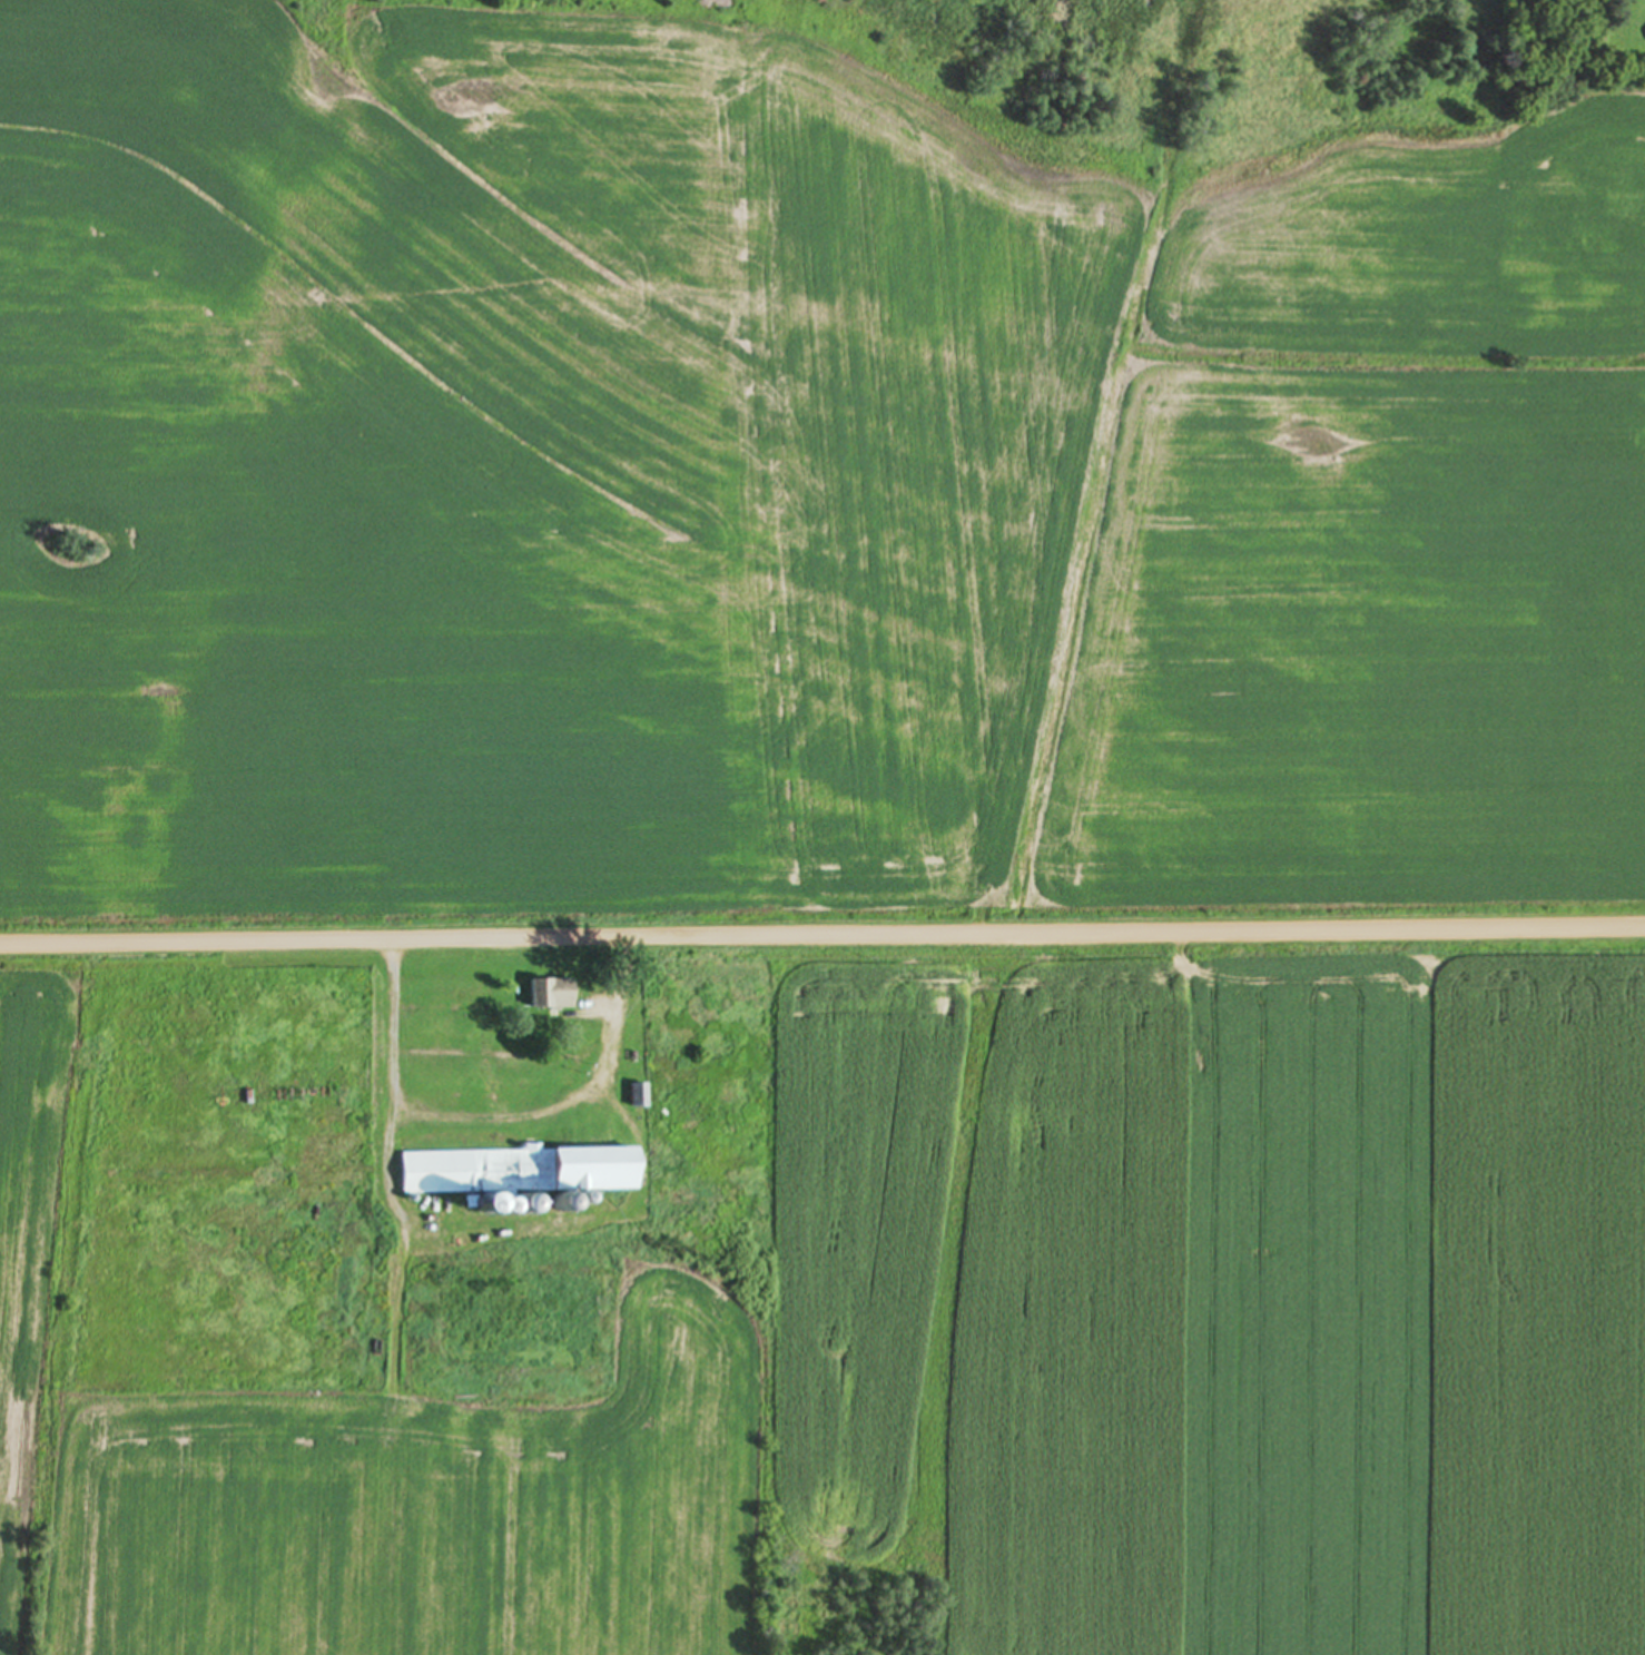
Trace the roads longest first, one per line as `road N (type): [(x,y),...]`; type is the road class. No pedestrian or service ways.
road 1 (residential): [(1644,926),(0,957)]

